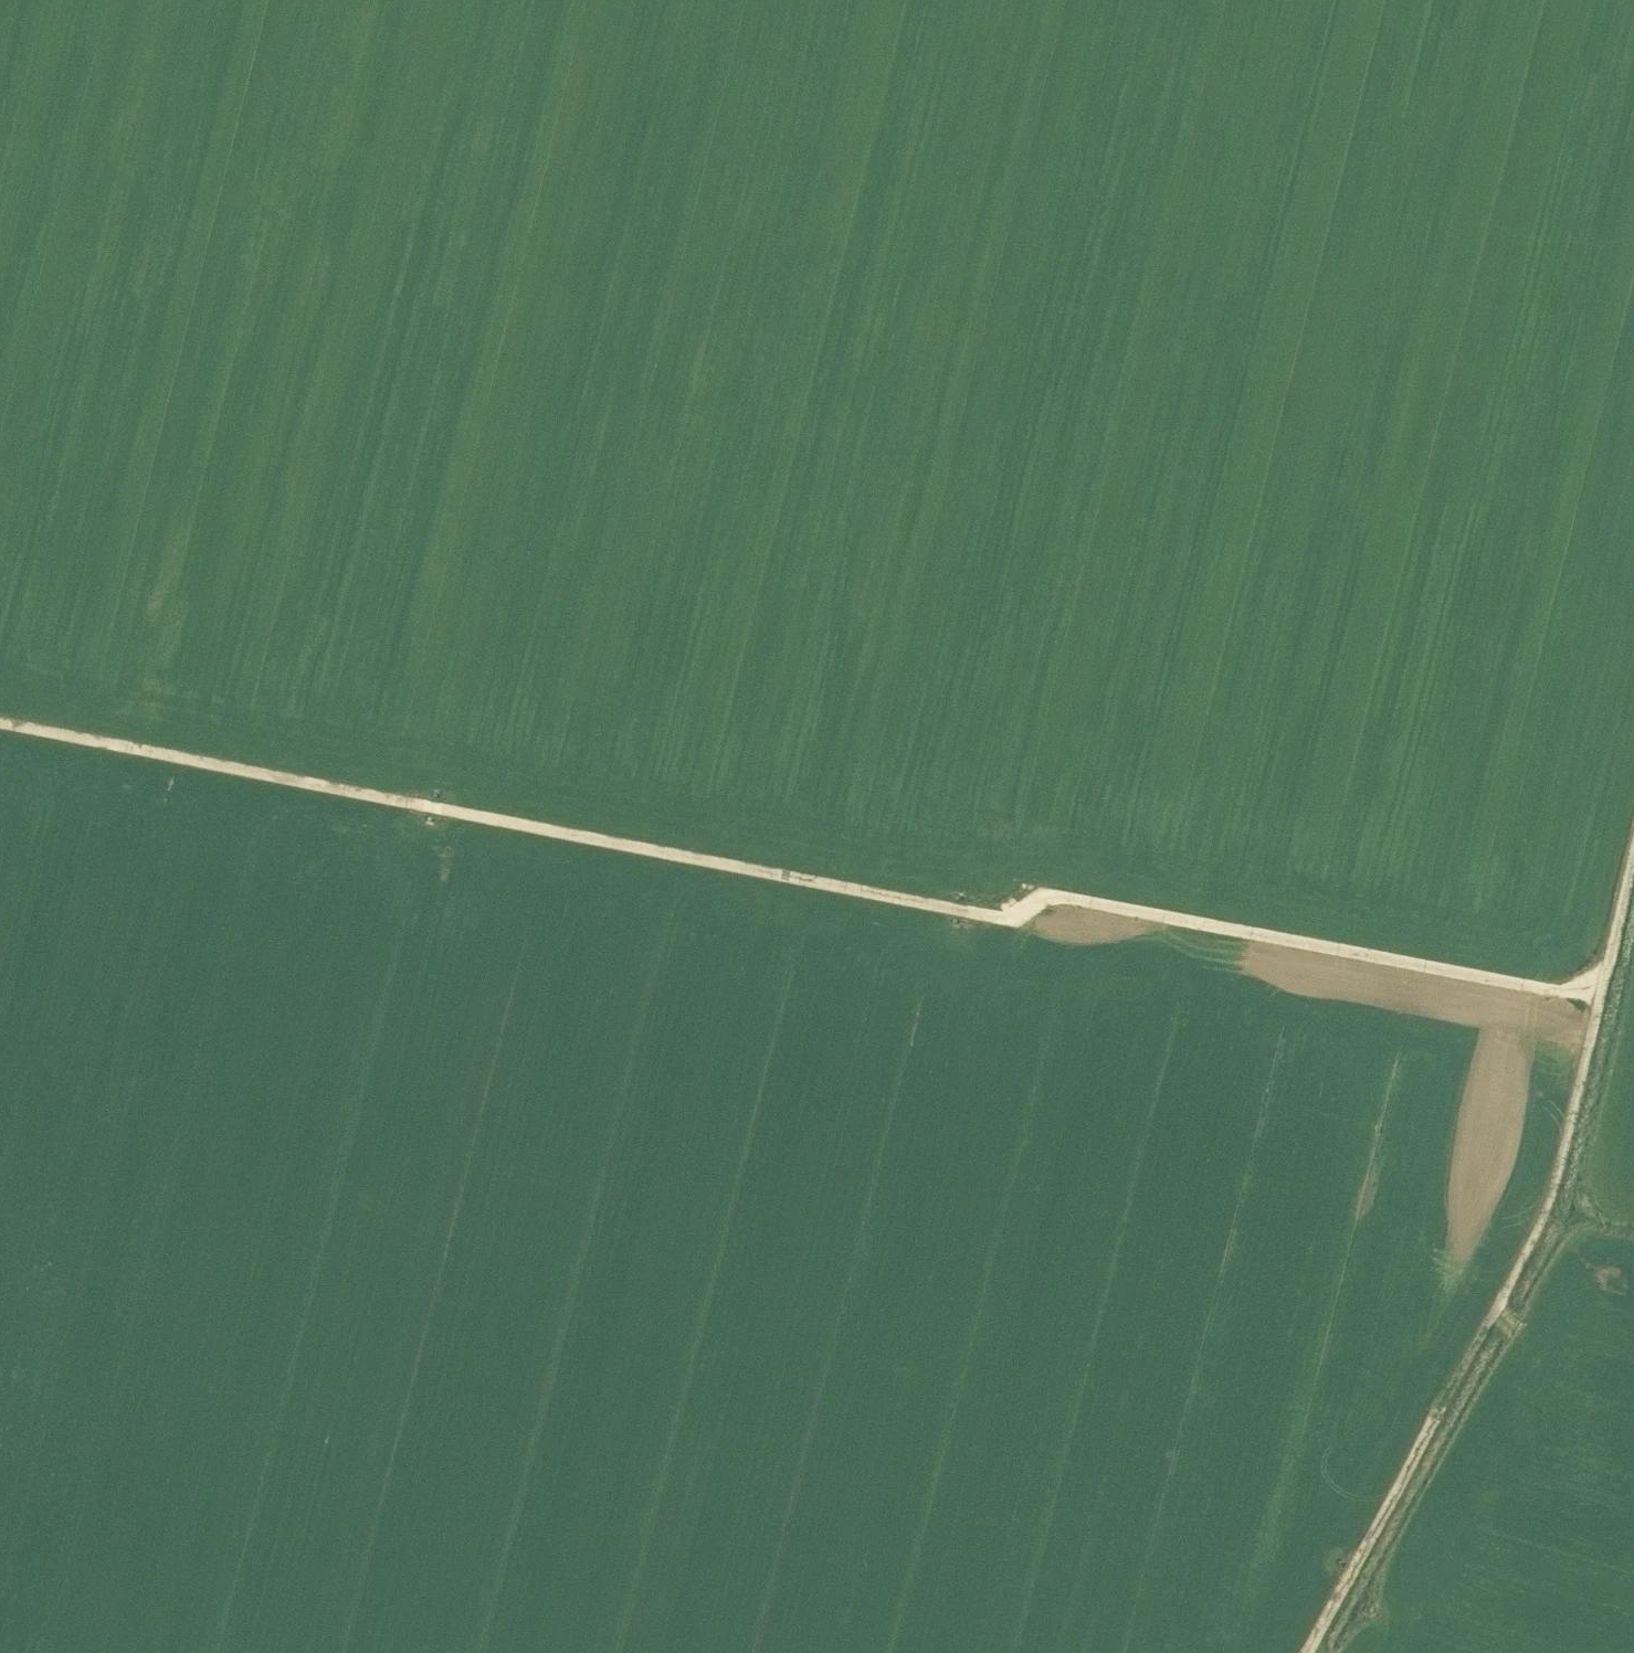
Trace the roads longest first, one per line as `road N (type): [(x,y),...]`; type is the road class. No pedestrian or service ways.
road 1 (unclassified): [(1308,1652),(1536,1239),(1633,865)]

